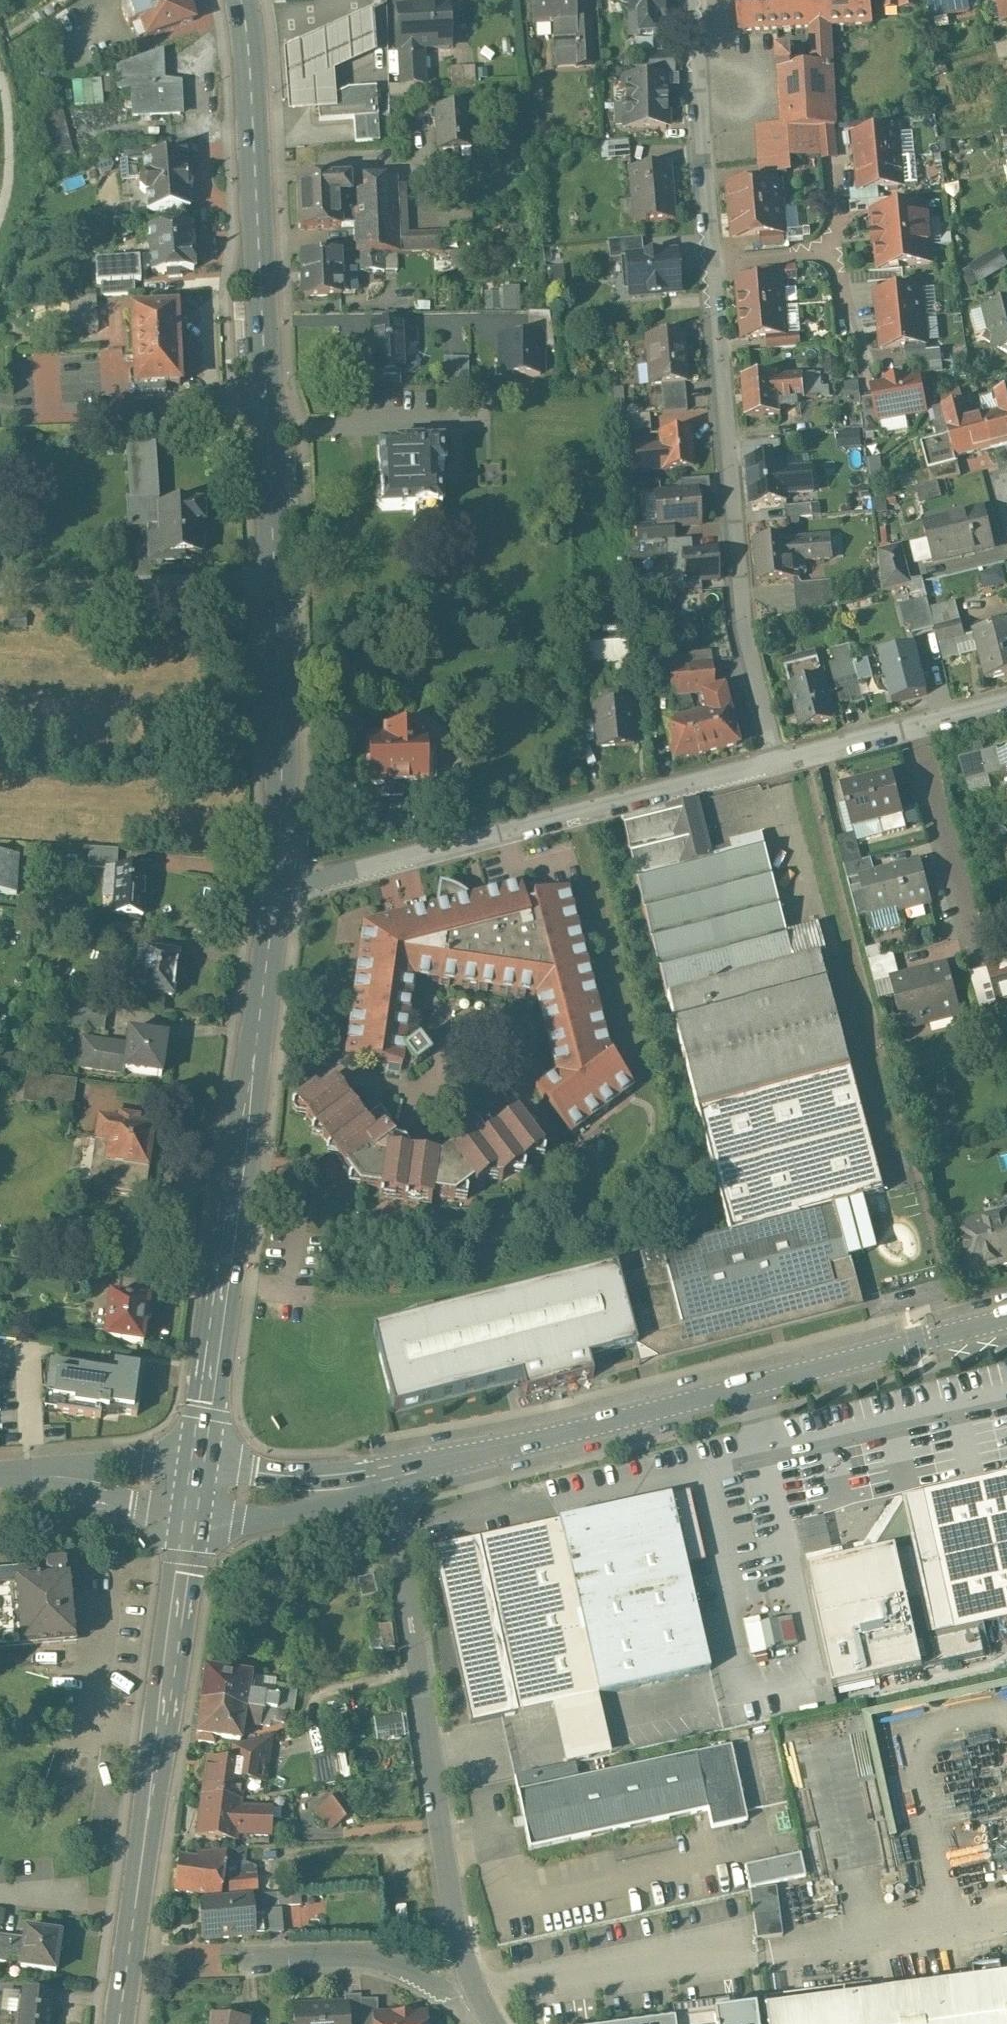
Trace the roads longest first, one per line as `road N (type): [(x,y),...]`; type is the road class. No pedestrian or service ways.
road 1 (unclassified): [(388,1478),(1006,1318)]
road 2 (secondary): [(277,881),(194,1486)]
road 3 (secondary): [(241,0),(277,577)]
road 4 (residential): [(388,1478),(458,1905),(479,1994),(496,2023)]
road 5 (secondary): [(194,1486),(119,2023)]
road 6 (residential): [(277,881),(308,883),(777,759)]
road 7 (residential): [(713,260),(740,588),(777,759)]
road 8 (secondary): [(277,577),(277,881)]
road 9 (residential): [(277,577),(0,589)]
road 10 (residential): [(695,0),(713,260)]
road 11 (residential): [(913,726),(975,937),(1006,928)]
road 12 (residential): [(388,1478),(291,1491),(194,1486)]
road 13 (residential): [(0,1473),(194,1486)]
road 14 (residential): [(777,759),(913,726)]
road 15 (residential): [(713,260),(833,249)]

